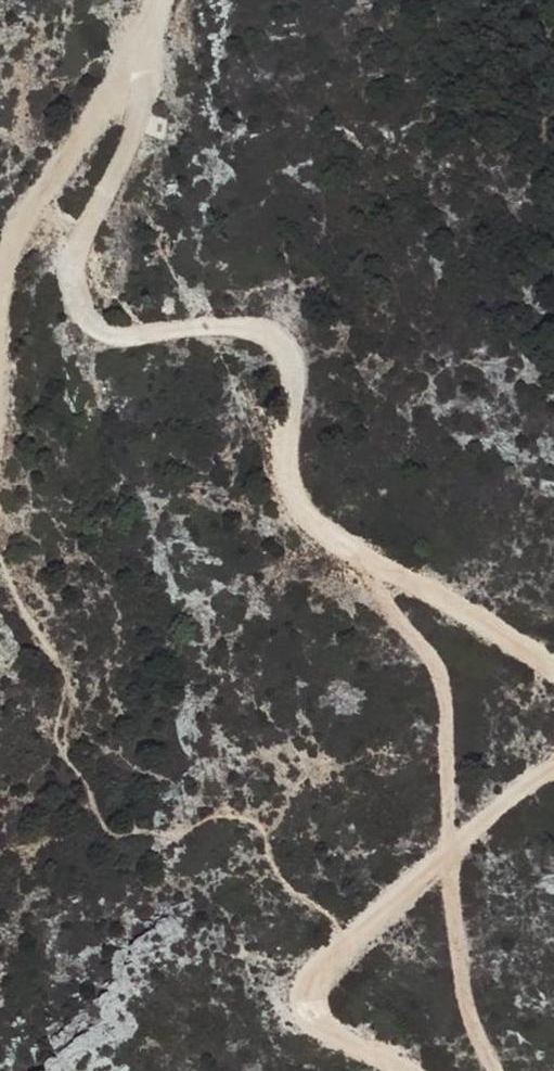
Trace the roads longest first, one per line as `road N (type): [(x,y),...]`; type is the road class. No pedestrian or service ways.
road 1 (track): [(553,670),(308,524),(287,494),(286,375),(273,345),(237,329),(109,333),(76,296),(75,251),(136,117),(135,58)]
road 2 (track): [(494,1070),(466,1026),(454,954),(449,681),(440,656),(342,544)]
road 3 (track): [(410,1070),(328,1034),(312,1000),(329,965),(553,755)]
road 4 (track): [(158,0),(135,58),(4,251),(0,297)]

